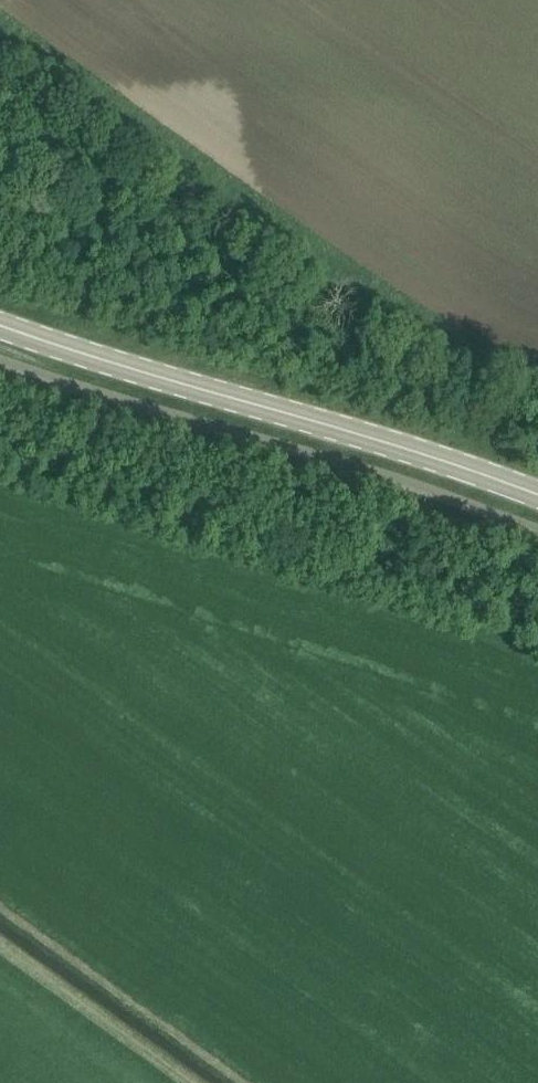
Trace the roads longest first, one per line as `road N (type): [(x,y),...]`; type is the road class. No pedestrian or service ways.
road 1 (tertiary): [(537,504),(0,327)]

